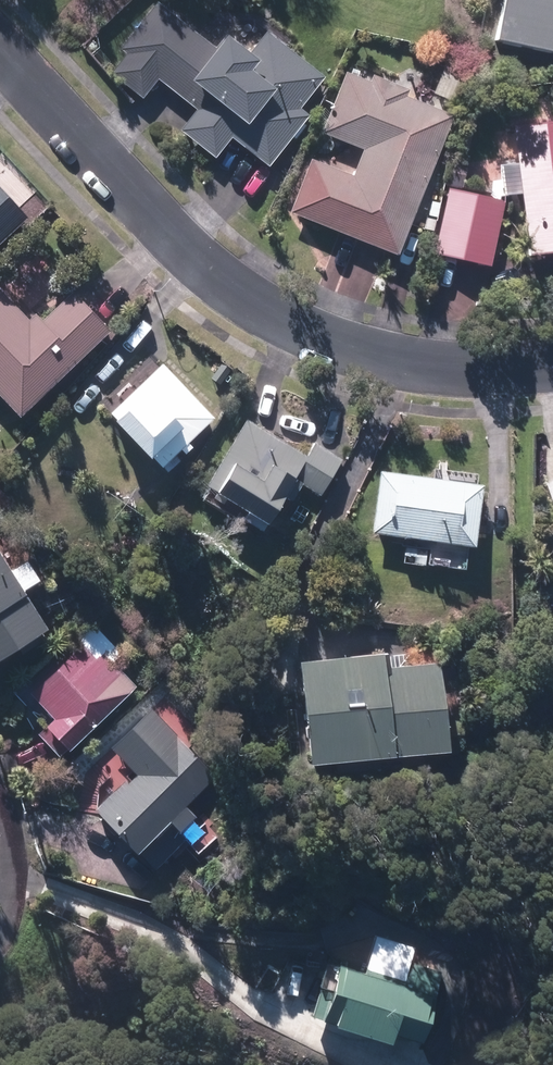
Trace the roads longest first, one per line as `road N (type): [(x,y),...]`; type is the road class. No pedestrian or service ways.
road 1 (residential): [(552,366),(369,357),(280,314),(171,232),(0,47)]

